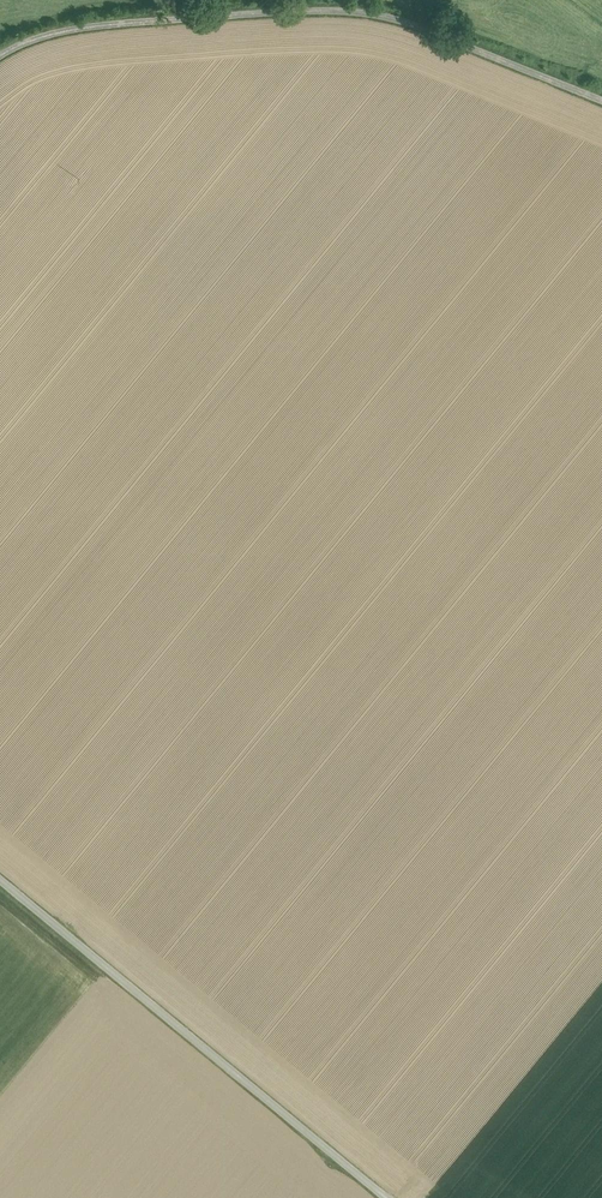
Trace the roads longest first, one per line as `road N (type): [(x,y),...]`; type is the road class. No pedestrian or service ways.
road 1 (unclassified): [(0,56),(65,29),(314,10),(395,17),(601,103)]
road 2 (unclassified): [(0,879),(382,1197)]

